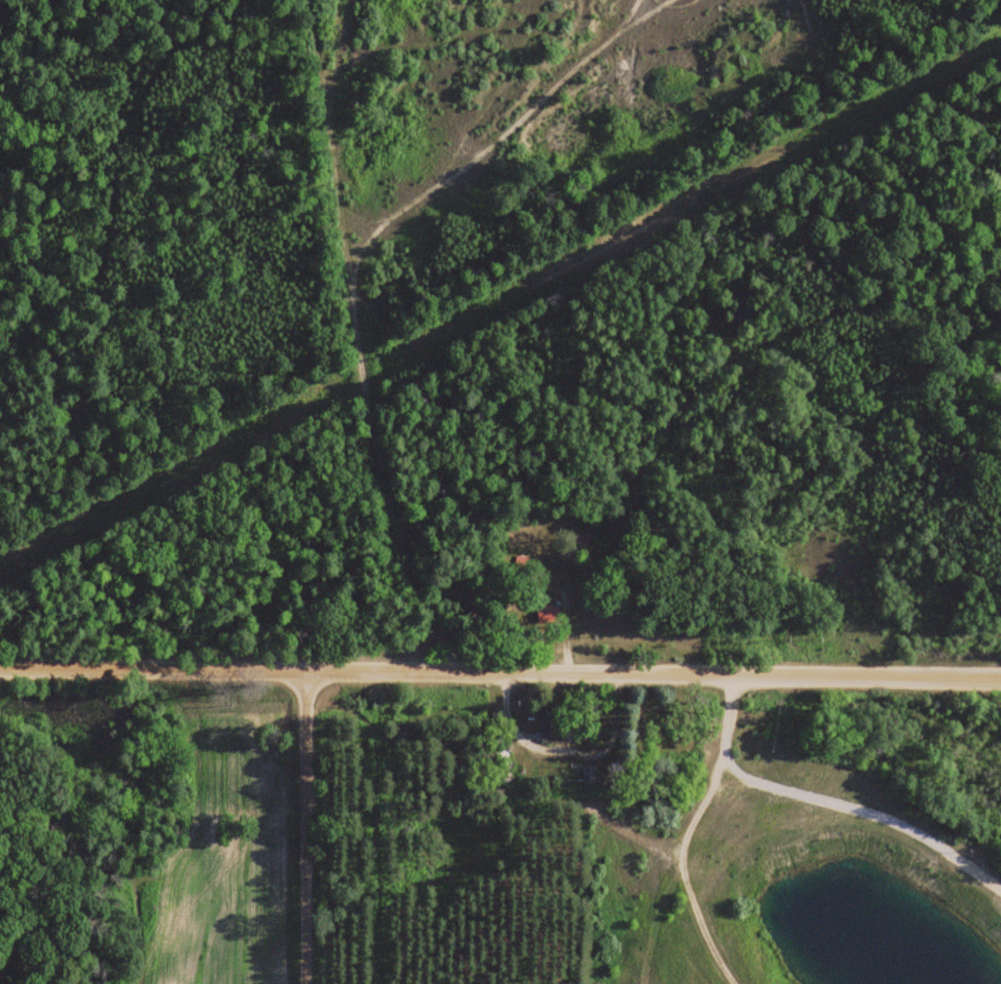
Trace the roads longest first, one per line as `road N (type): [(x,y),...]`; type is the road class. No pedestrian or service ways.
road 1 (residential): [(1000,672),(0,666)]
road 2 (residential): [(310,665),(310,983)]

